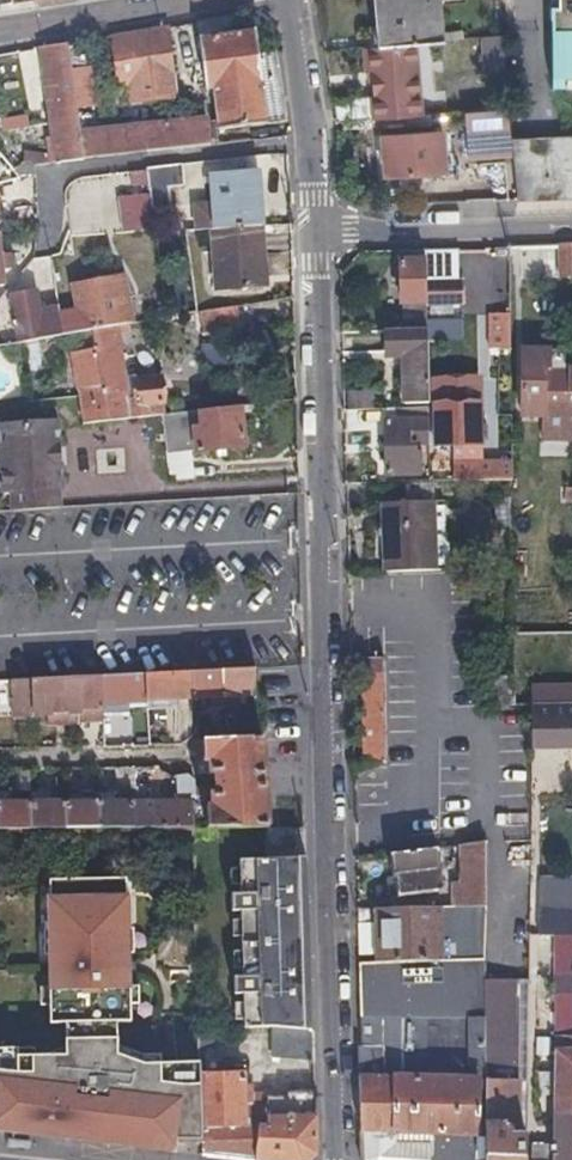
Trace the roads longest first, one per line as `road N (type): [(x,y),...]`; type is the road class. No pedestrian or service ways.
road 1 (residential): [(335,1159),(327,540),(312,234)]
road 2 (residential): [(312,234),(571,225)]
road 3 (residential): [(312,234),(292,0)]
road 4 (residential): [(0,30),(190,0)]

